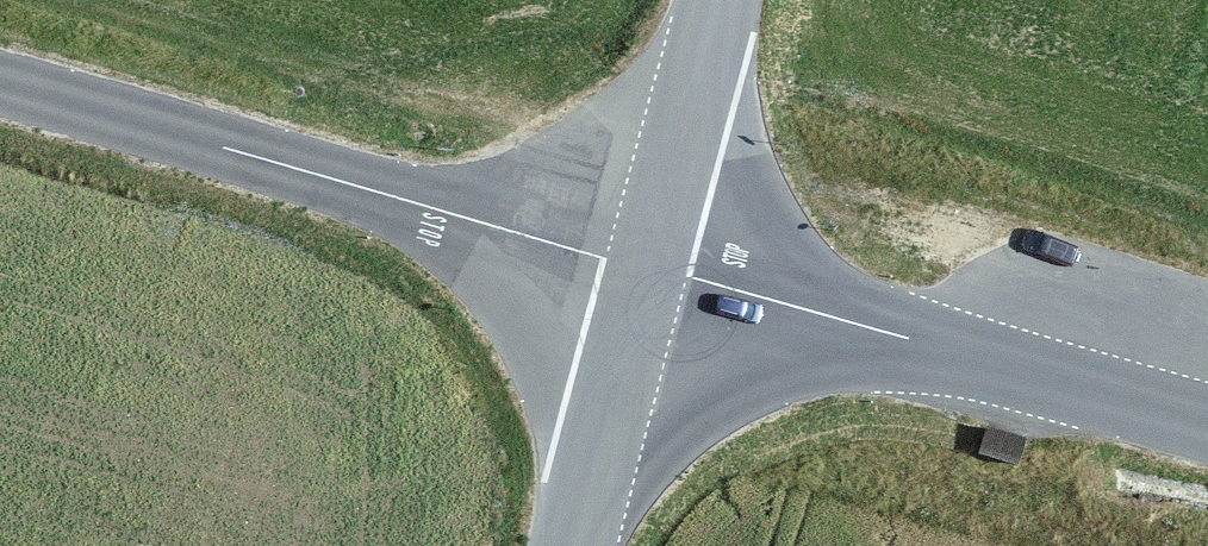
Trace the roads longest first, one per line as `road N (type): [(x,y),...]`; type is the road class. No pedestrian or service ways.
road 1 (residential): [(0,84),(646,258)]
road 2 (tertiary): [(1207,417),(646,258)]
road 3 (tertiary): [(574,545),(646,258)]
road 4 (tertiary): [(646,258),(717,0)]

